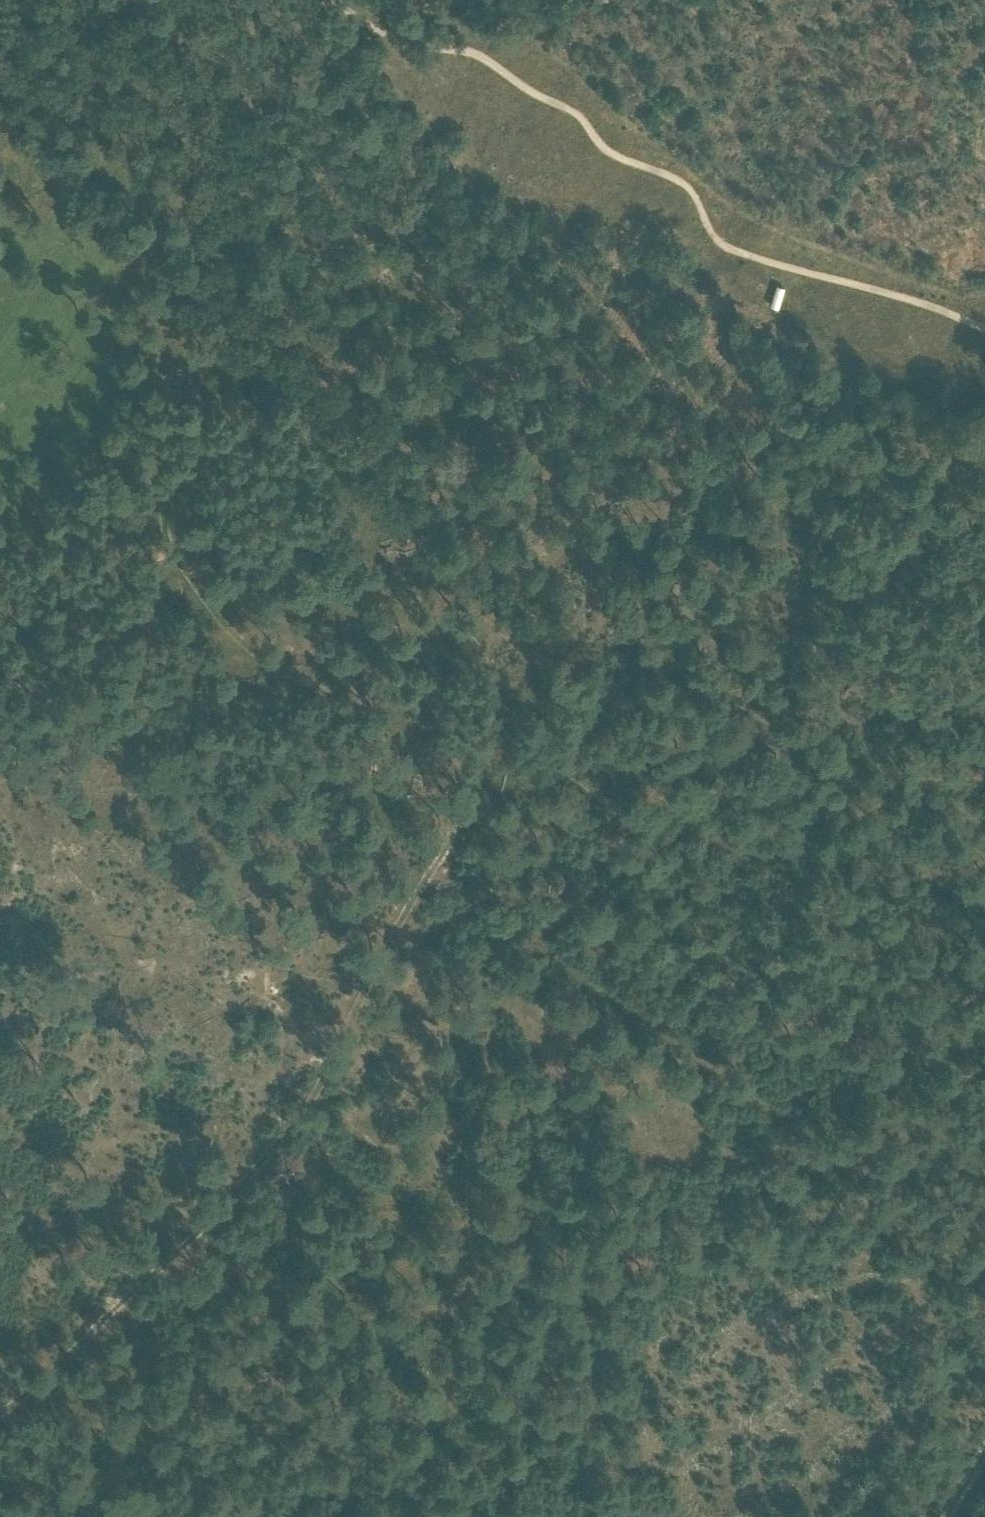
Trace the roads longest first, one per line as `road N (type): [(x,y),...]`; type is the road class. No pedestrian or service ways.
road 1 (track): [(0,1412),(204,1228),(274,1147),(449,830),(415,768),(317,692),(254,658),(165,530),(147,488),(78,443)]

